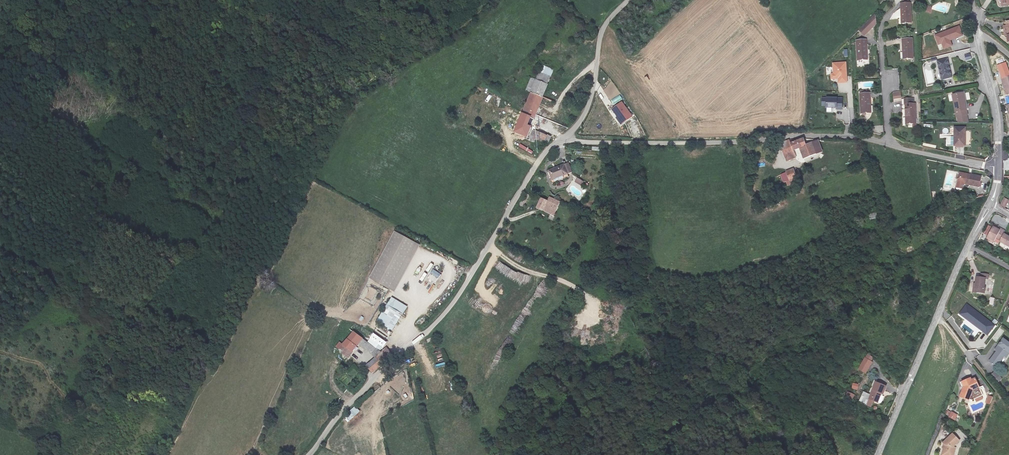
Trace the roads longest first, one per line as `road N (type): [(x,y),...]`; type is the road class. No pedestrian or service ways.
road 1 (unclassified): [(565,139),(542,156),(447,317),(379,376),(312,454)]
road 2 (unclassified): [(895,148),(798,136),(720,144),(565,139)]
road 3 (unclassified): [(993,206),(879,454)]
road 4 (unclassified): [(629,0),(603,29),(591,99),(565,139)]
road 5 (residential): [(896,9),(881,29),(895,148)]
road 6 (unclassified): [(976,31),(997,120),(998,169)]

